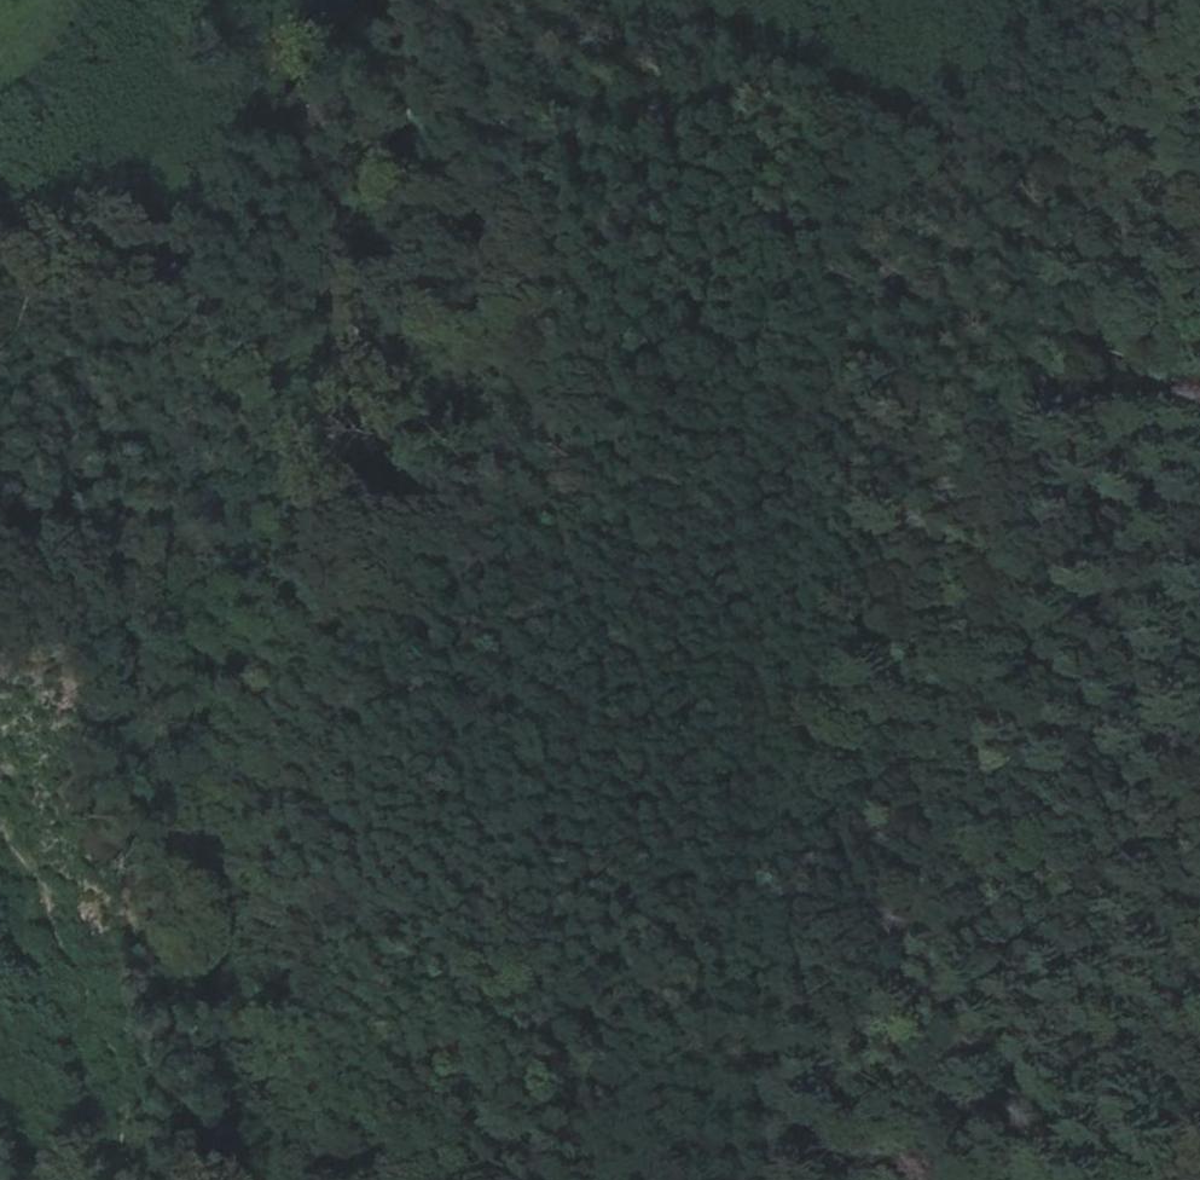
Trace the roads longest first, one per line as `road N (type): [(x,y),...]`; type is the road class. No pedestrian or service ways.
road 1 (track): [(997,115),(1053,0)]

